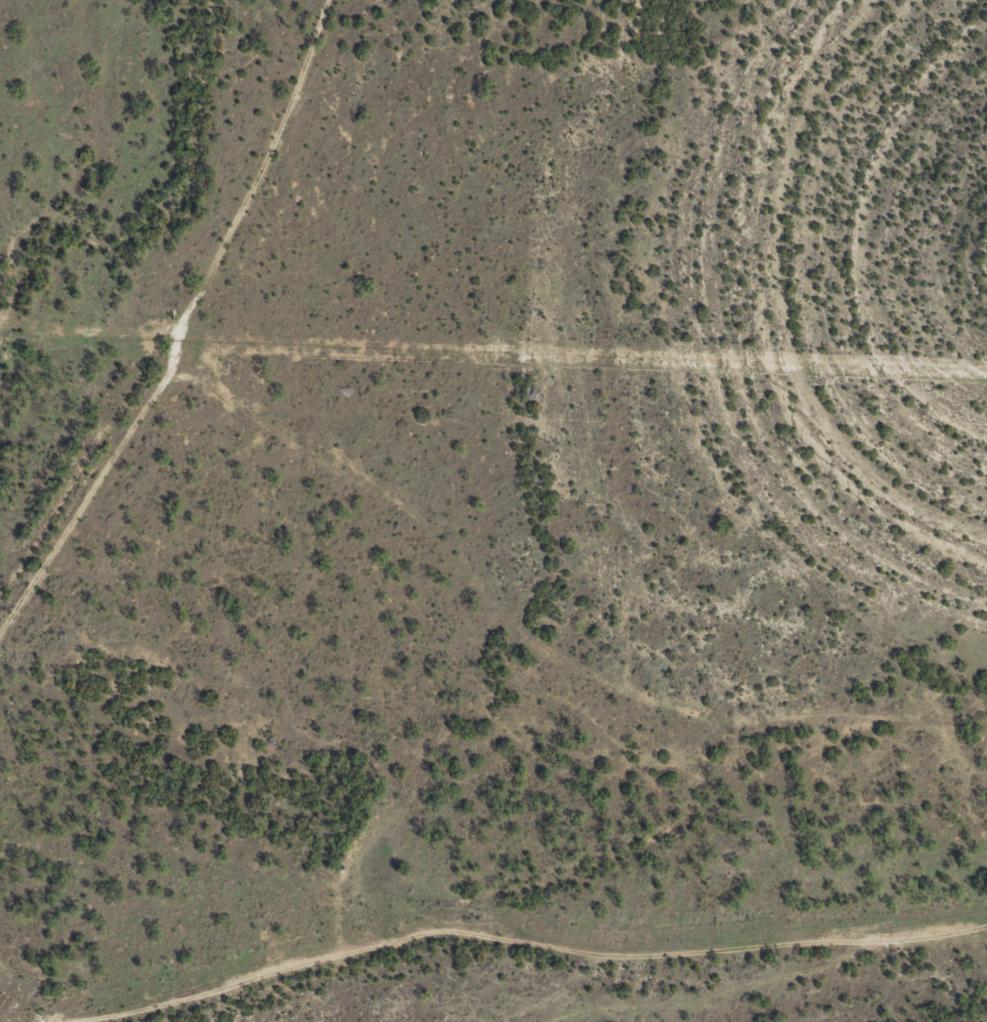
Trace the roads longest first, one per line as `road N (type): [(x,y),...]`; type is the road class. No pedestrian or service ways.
road 1 (residential): [(986,909),(641,962),(321,937),(179,992),(69,1021)]
road 2 (residential): [(0,639),(100,494),(179,353),(332,0)]

